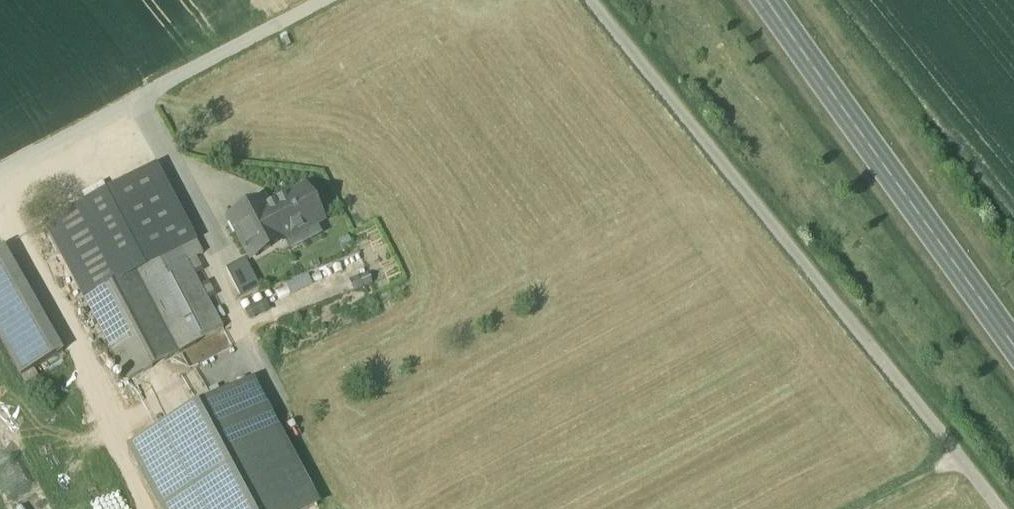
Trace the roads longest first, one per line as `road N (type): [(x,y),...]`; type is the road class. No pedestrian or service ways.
road 1 (track): [(589,0),(998,508)]
road 2 (secondary): [(1013,343),(769,0)]
road 3 (track): [(317,0),(0,169)]

